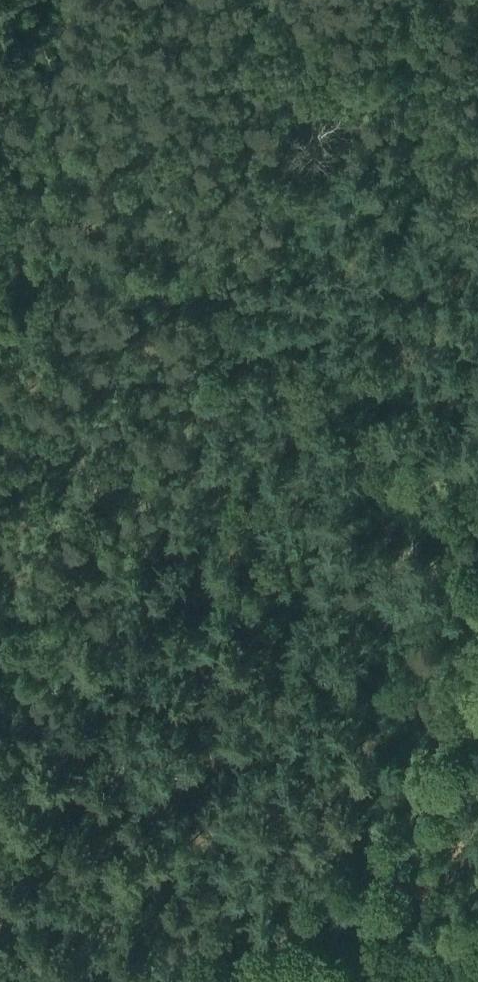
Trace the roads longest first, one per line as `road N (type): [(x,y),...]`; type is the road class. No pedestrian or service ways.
road 1 (track): [(477,671),(302,981)]

